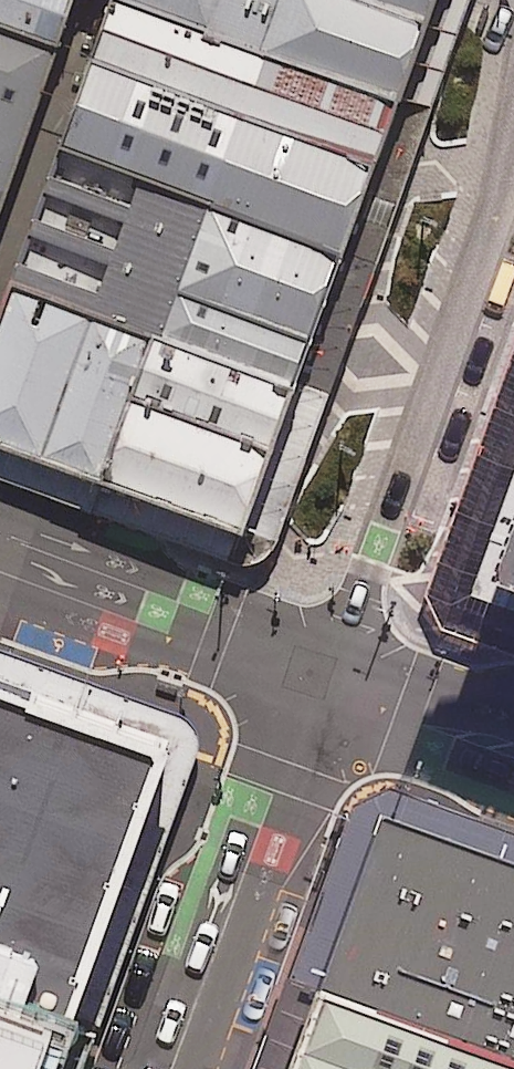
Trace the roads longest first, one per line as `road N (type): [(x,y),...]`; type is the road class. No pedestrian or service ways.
road 1 (residential): [(513,119),(497,220),(326,670)]
road 2 (secondary): [(178,1068),(265,803),(326,670)]
road 3 (tertiary): [(0,552),(326,670)]
road 4 (tertiary): [(326,670),(513,739)]

